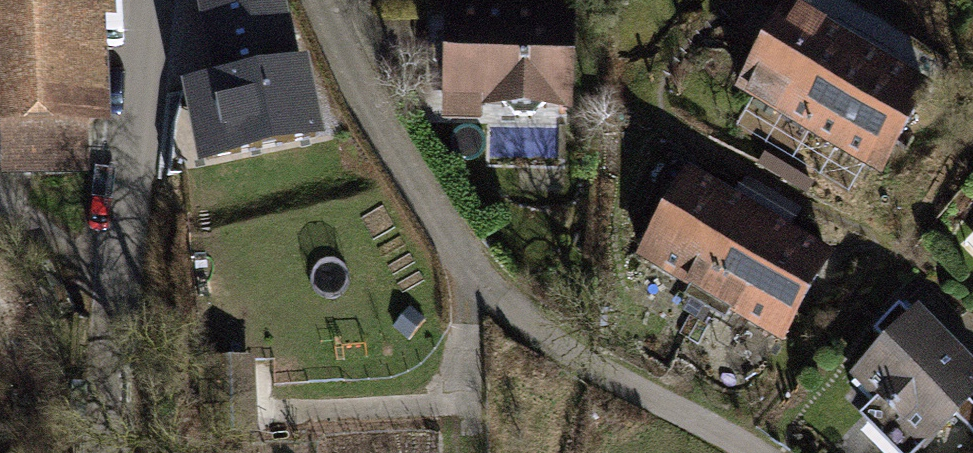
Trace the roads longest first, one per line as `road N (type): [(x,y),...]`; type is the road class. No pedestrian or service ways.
road 1 (residential): [(127,229),(134,0)]
road 2 (unclassified): [(134,452),(127,229)]

